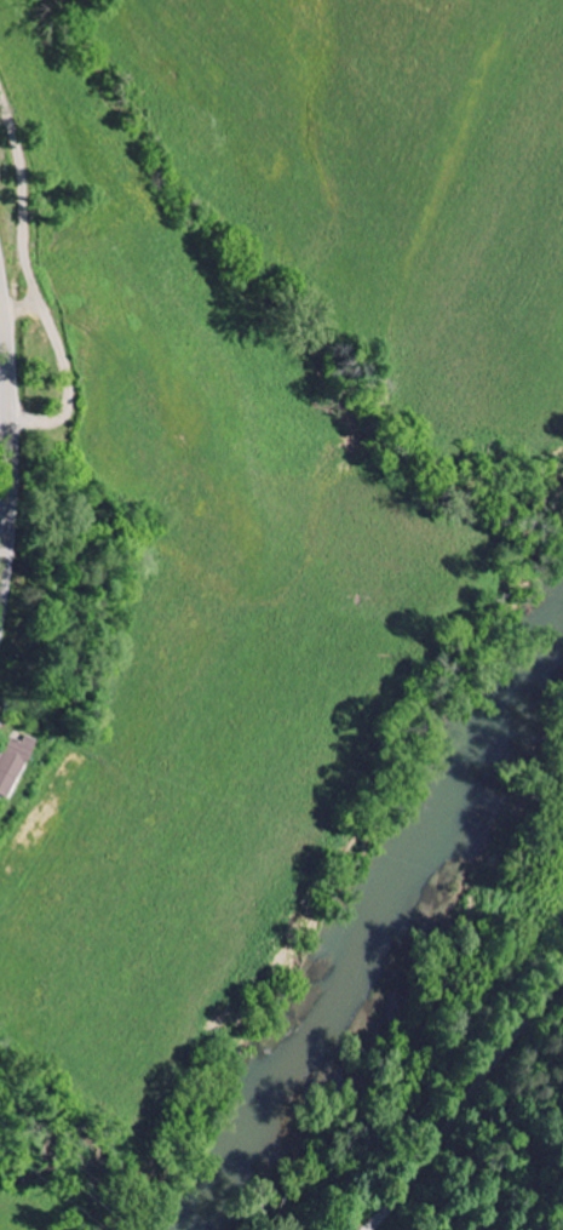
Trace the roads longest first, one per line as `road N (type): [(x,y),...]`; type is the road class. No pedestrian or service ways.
road 1 (residential): [(369,1229),(562,980)]
road 2 (secondary): [(0,597),(11,450),(0,298)]
road 3 (residential): [(2,314),(18,298),(28,185),(0,86)]

